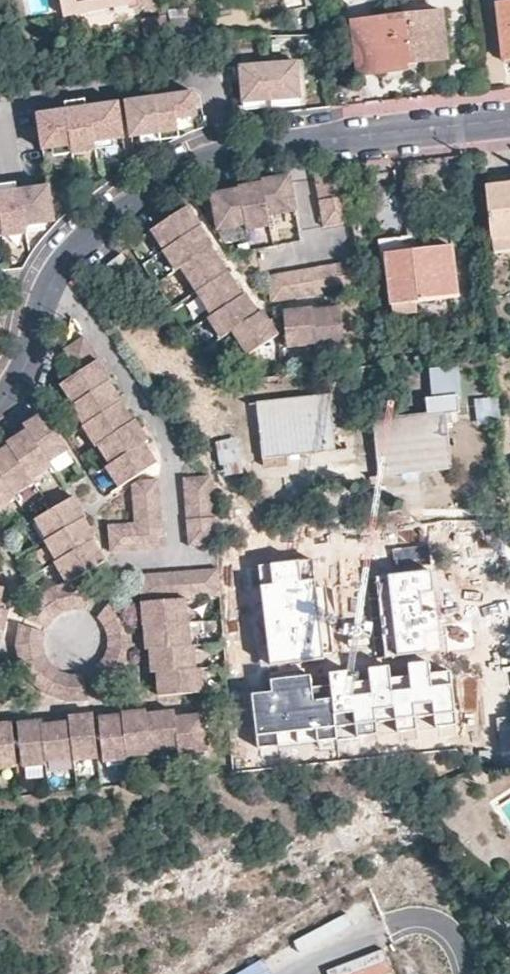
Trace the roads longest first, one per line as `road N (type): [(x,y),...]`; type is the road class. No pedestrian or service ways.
road 1 (residential): [(75,644),(123,571),(180,561),(170,445),(59,272)]
road 2 (residential): [(228,155),(214,91),(189,78),(2,111),(10,172)]
road 3 (residential): [(299,143),(509,118)]
road 4 (residential): [(59,272),(108,221),(228,155)]
road 5 (residential): [(258,264),(316,253),(299,143)]
road 6 (residential): [(0,402),(26,367),(59,272)]

